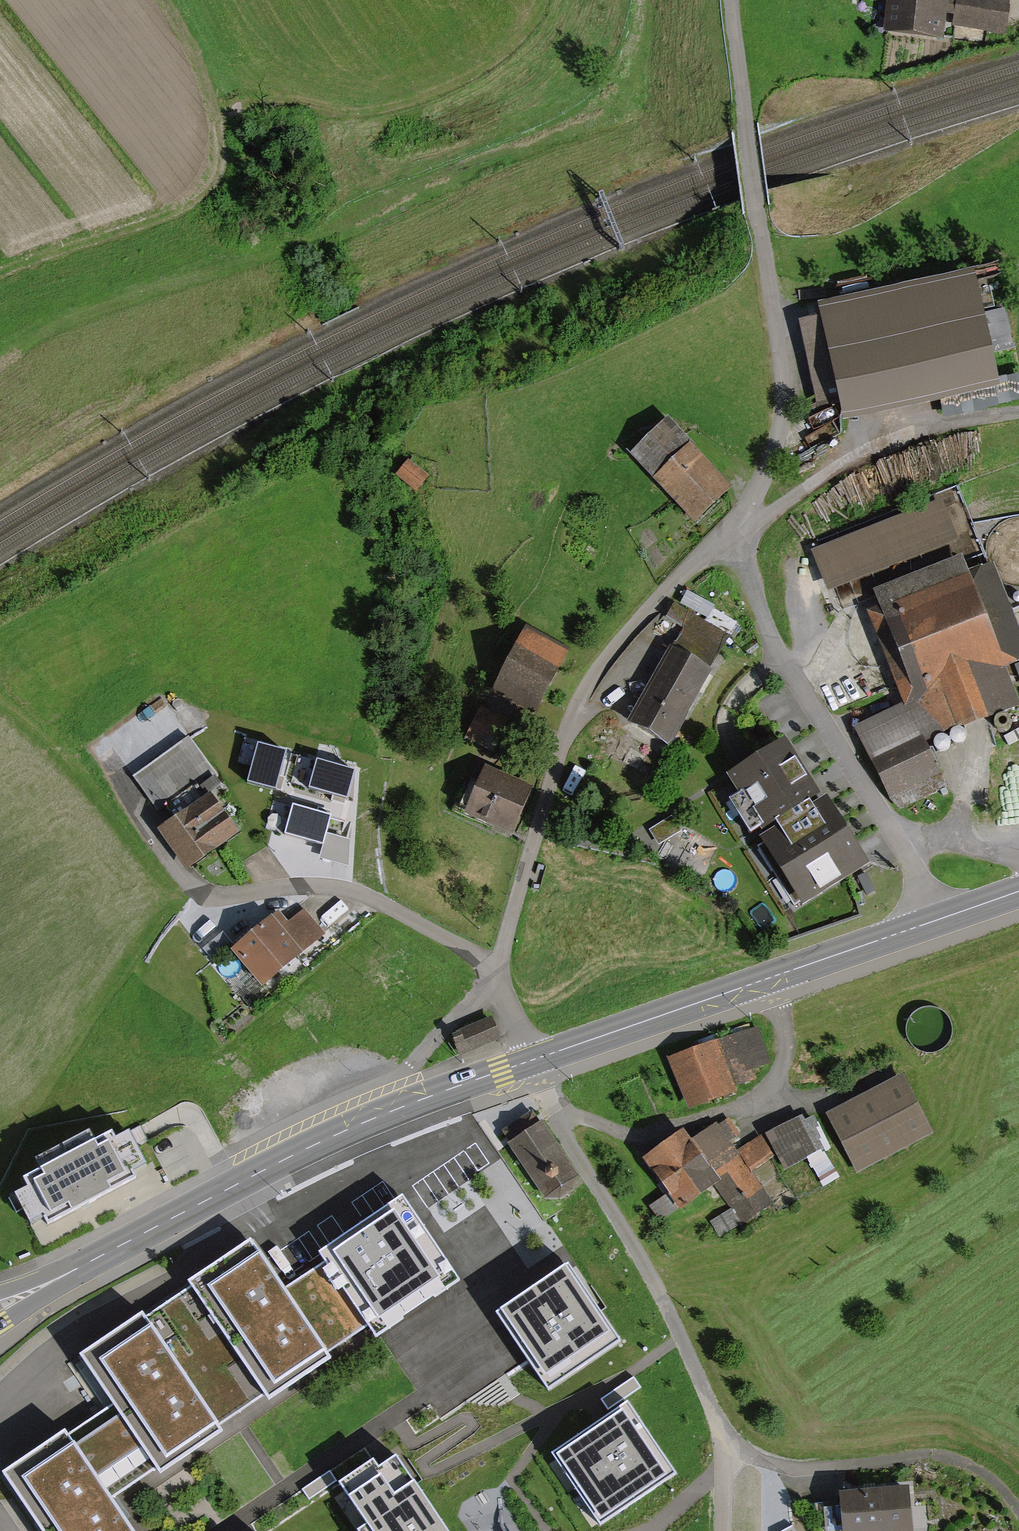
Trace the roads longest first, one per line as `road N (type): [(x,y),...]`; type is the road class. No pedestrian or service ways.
road 1 (residential): [(496,972),(595,678),(737,527),(777,443),(780,354),(758,210)]
road 2 (primary): [(0,1309),(353,1128),(534,1060)]
road 3 (track): [(534,1060),(538,1086),(636,1253),(723,1433),(721,1530)]
road 4 (primary): [(534,1060),(1018,892)]
road 5 (track): [(546,0),(503,54),(444,89),(363,114),(258,102),(220,120)]
road 6 (track): [(723,1433),(756,1459),(798,1469),(947,1459),(992,1480),(1018,1511)]
road 7 (track): [(220,120),(224,150),(216,191),(176,214),(0,271)]
road 8 (track): [(166,0),(220,120)]

